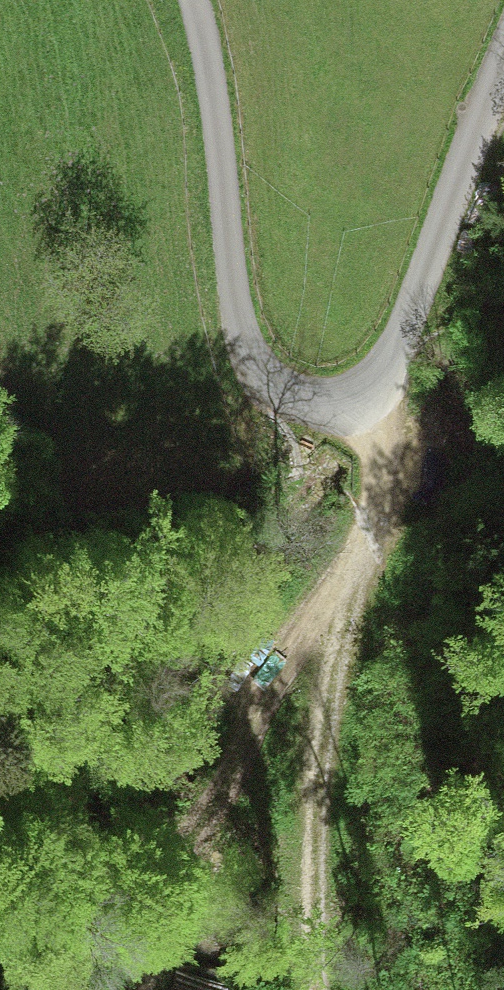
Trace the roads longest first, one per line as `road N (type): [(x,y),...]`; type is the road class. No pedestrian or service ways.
road 1 (residential): [(503,63),(391,358),(351,399),(324,408),(294,404),(271,393),(242,345),(206,73),(183,0)]
road 2 (track): [(313,989),(322,767),(393,462),(380,406),(366,385)]
road 3 (track): [(369,576),(298,641),(162,901),(131,989)]

